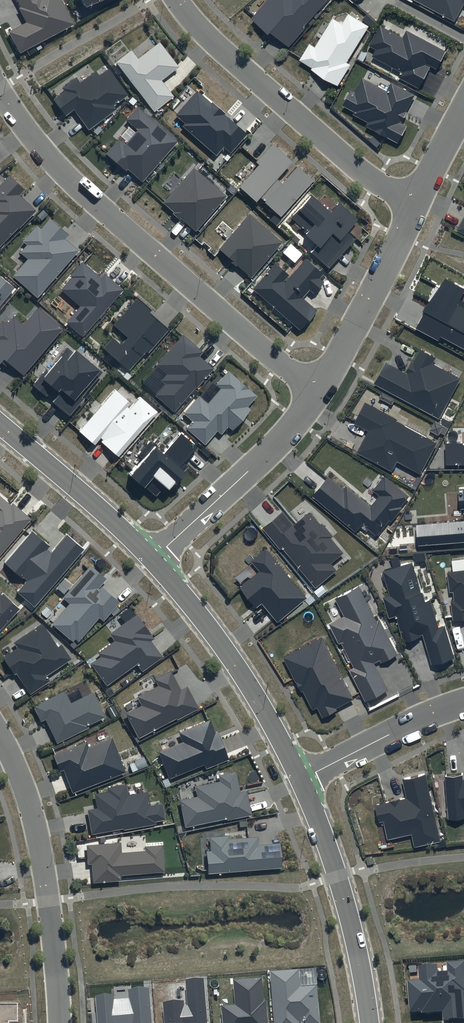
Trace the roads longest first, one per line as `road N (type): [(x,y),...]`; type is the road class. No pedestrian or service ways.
road 1 (residential): [(0,90),(58,168),(317,392)]
road 2 (residential): [(177,0),(234,63),(349,163),(417,202)]
road 3 (residential): [(60,1022),(37,834),(0,735)]
road 4 (tertiary): [(153,560),(239,669),(301,780)]
road 5 (tertiary): [(301,780),(337,875),(370,1022)]
road 6 (residential): [(153,560),(274,447),(317,392)]
road 7 (residential): [(317,392),(417,202)]
road 8 (tertiary): [(0,423),(153,560)]
road 9 (residential): [(301,780),(463,702)]

